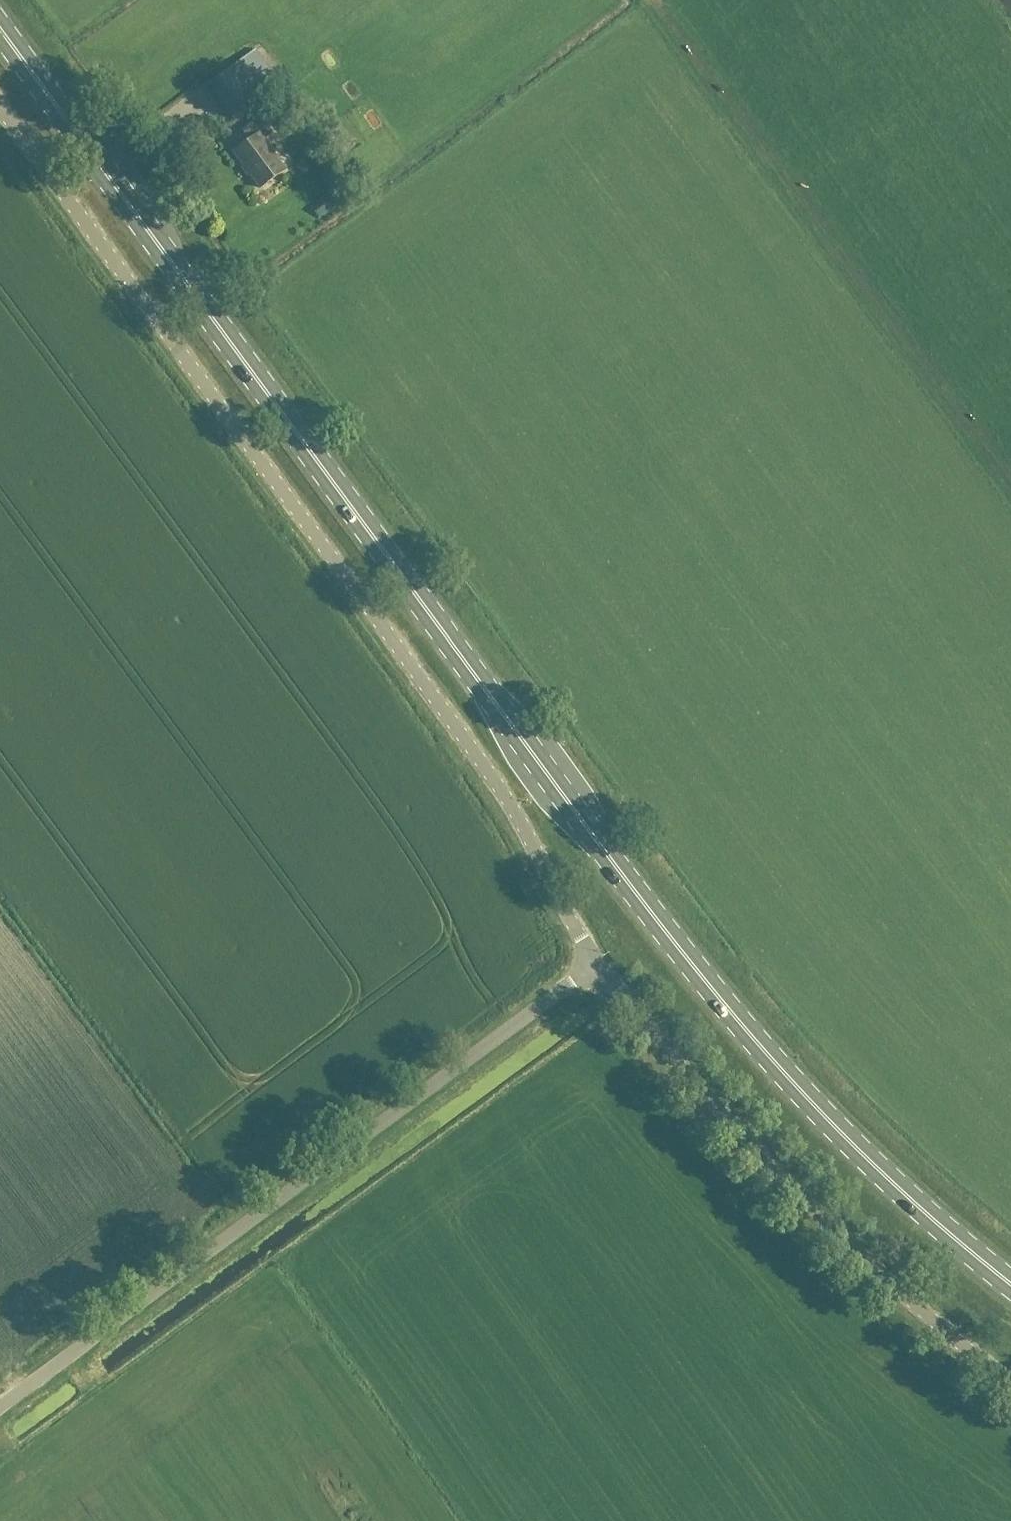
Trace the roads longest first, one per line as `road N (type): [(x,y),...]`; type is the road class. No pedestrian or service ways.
road 1 (primary): [(1010,1284),(832,1125),(705,983),(0,29)]
road 2 (unclassified): [(596,965),(509,802),(0,108)]
road 3 (unclassified): [(0,1404),(596,965)]
road 4 (unclassified): [(1010,1387),(952,1347),(795,1199),(596,965)]

